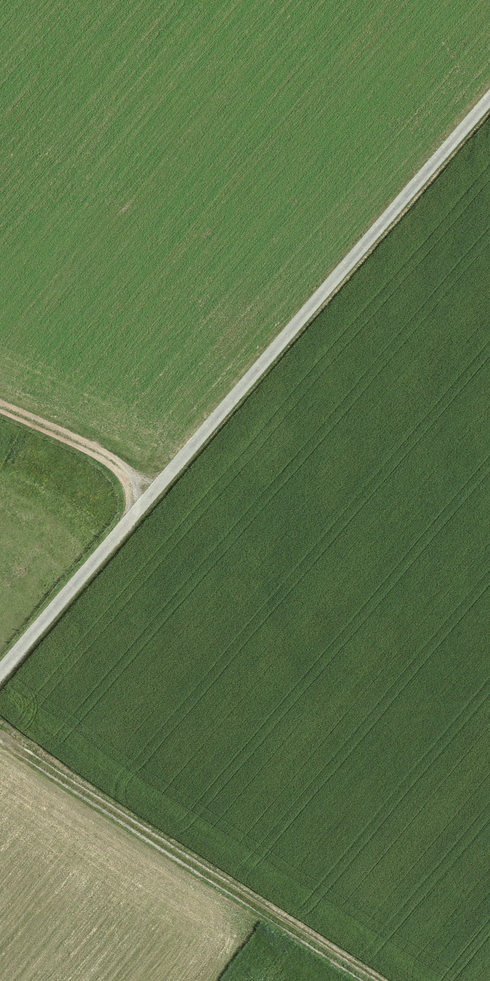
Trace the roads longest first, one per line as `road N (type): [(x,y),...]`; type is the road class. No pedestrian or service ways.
road 1 (track): [(0,679),(489,109)]
road 2 (track): [(0,737),(373,980)]
road 3 (track): [(0,407),(112,463),(136,495),(134,522)]

